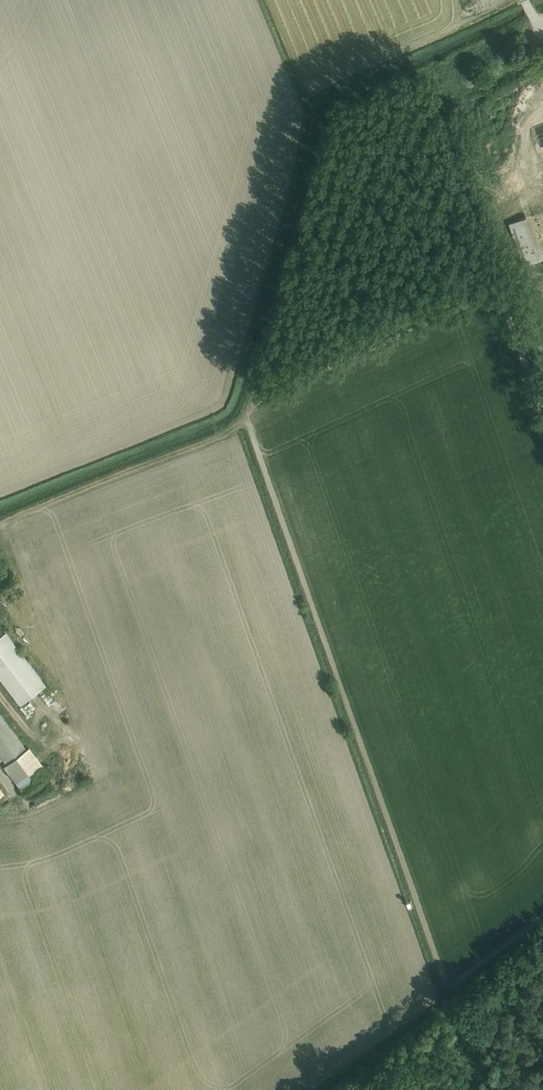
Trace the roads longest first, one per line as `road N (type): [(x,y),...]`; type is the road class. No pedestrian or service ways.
road 1 (track): [(542,965),(367,1089)]

